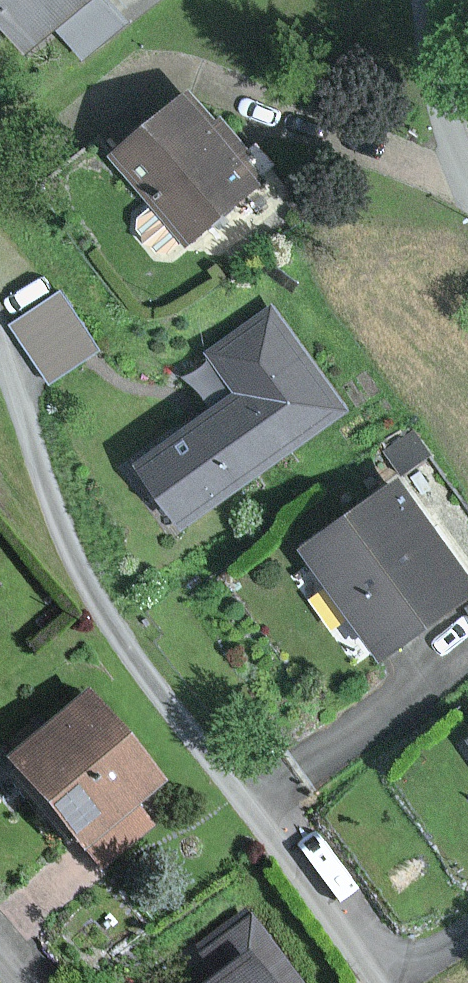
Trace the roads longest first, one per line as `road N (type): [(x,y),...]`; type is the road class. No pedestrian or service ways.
road 1 (residential): [(378,982),(92,598),(0,354)]
road 2 (track): [(467,177),(431,176),(368,156),(204,79),(137,76),(84,109)]
road 3 (unclassified): [(467,180),(446,112),(426,0)]

